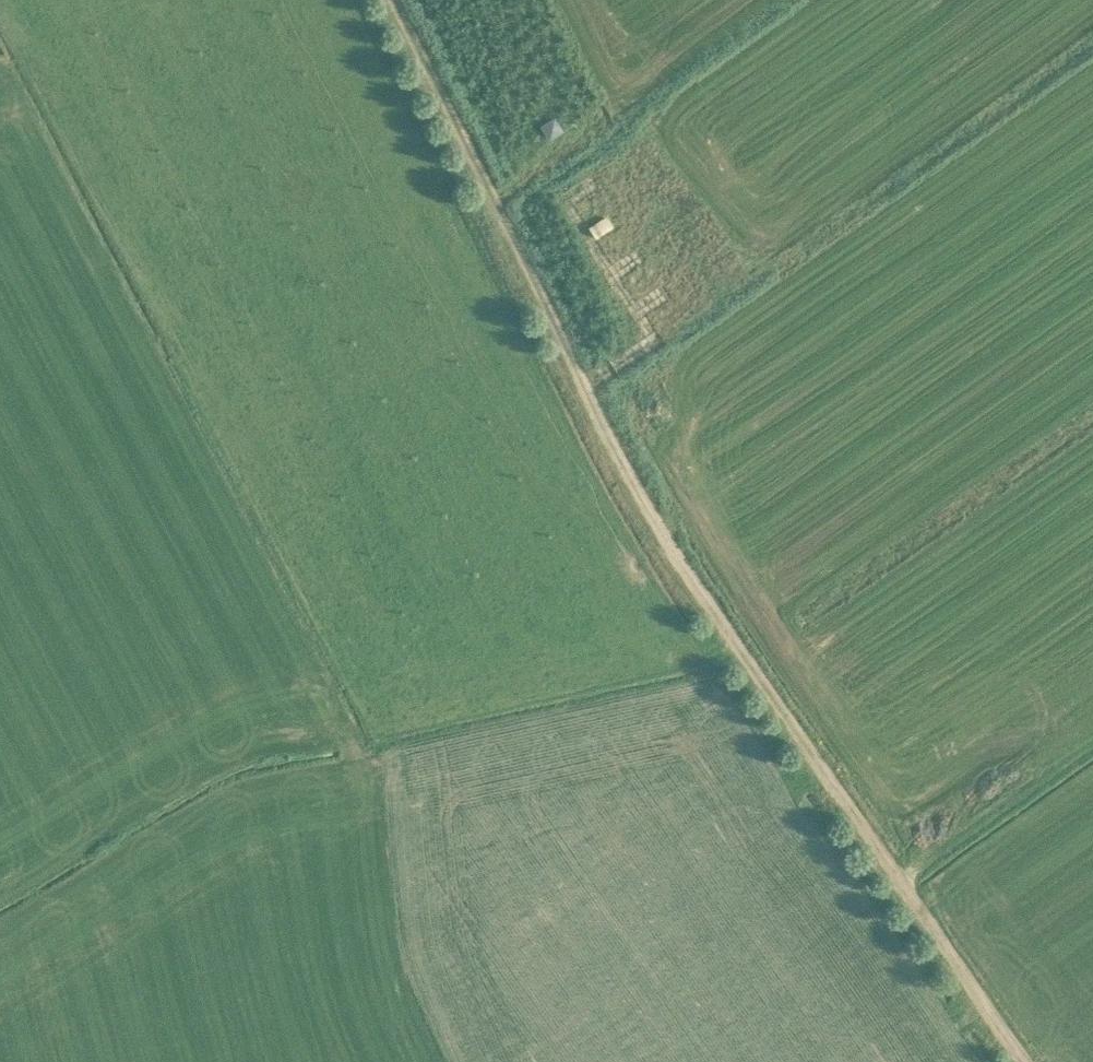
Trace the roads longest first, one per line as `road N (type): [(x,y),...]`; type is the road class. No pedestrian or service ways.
road 1 (track): [(1021,1061),(796,741),(659,524),(395,0)]

